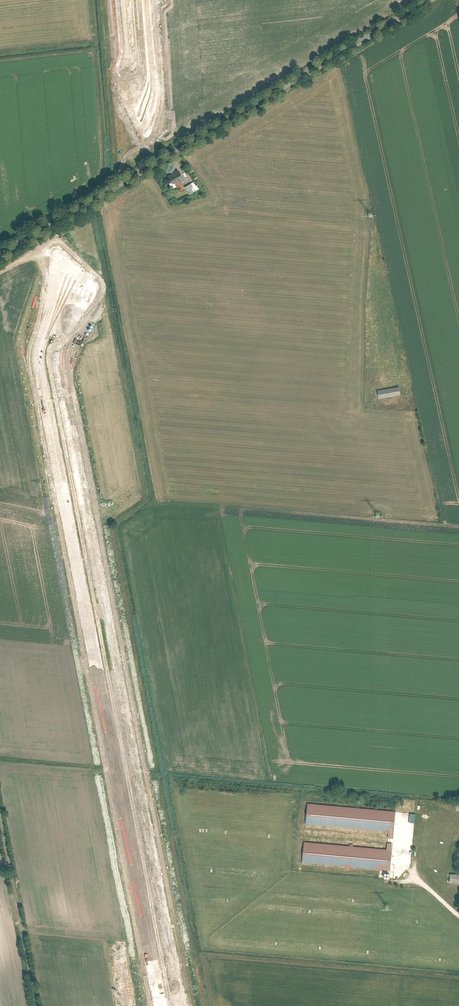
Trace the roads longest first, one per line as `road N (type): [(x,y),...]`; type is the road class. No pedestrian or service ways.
road 1 (residential): [(0,254),(425,0)]

